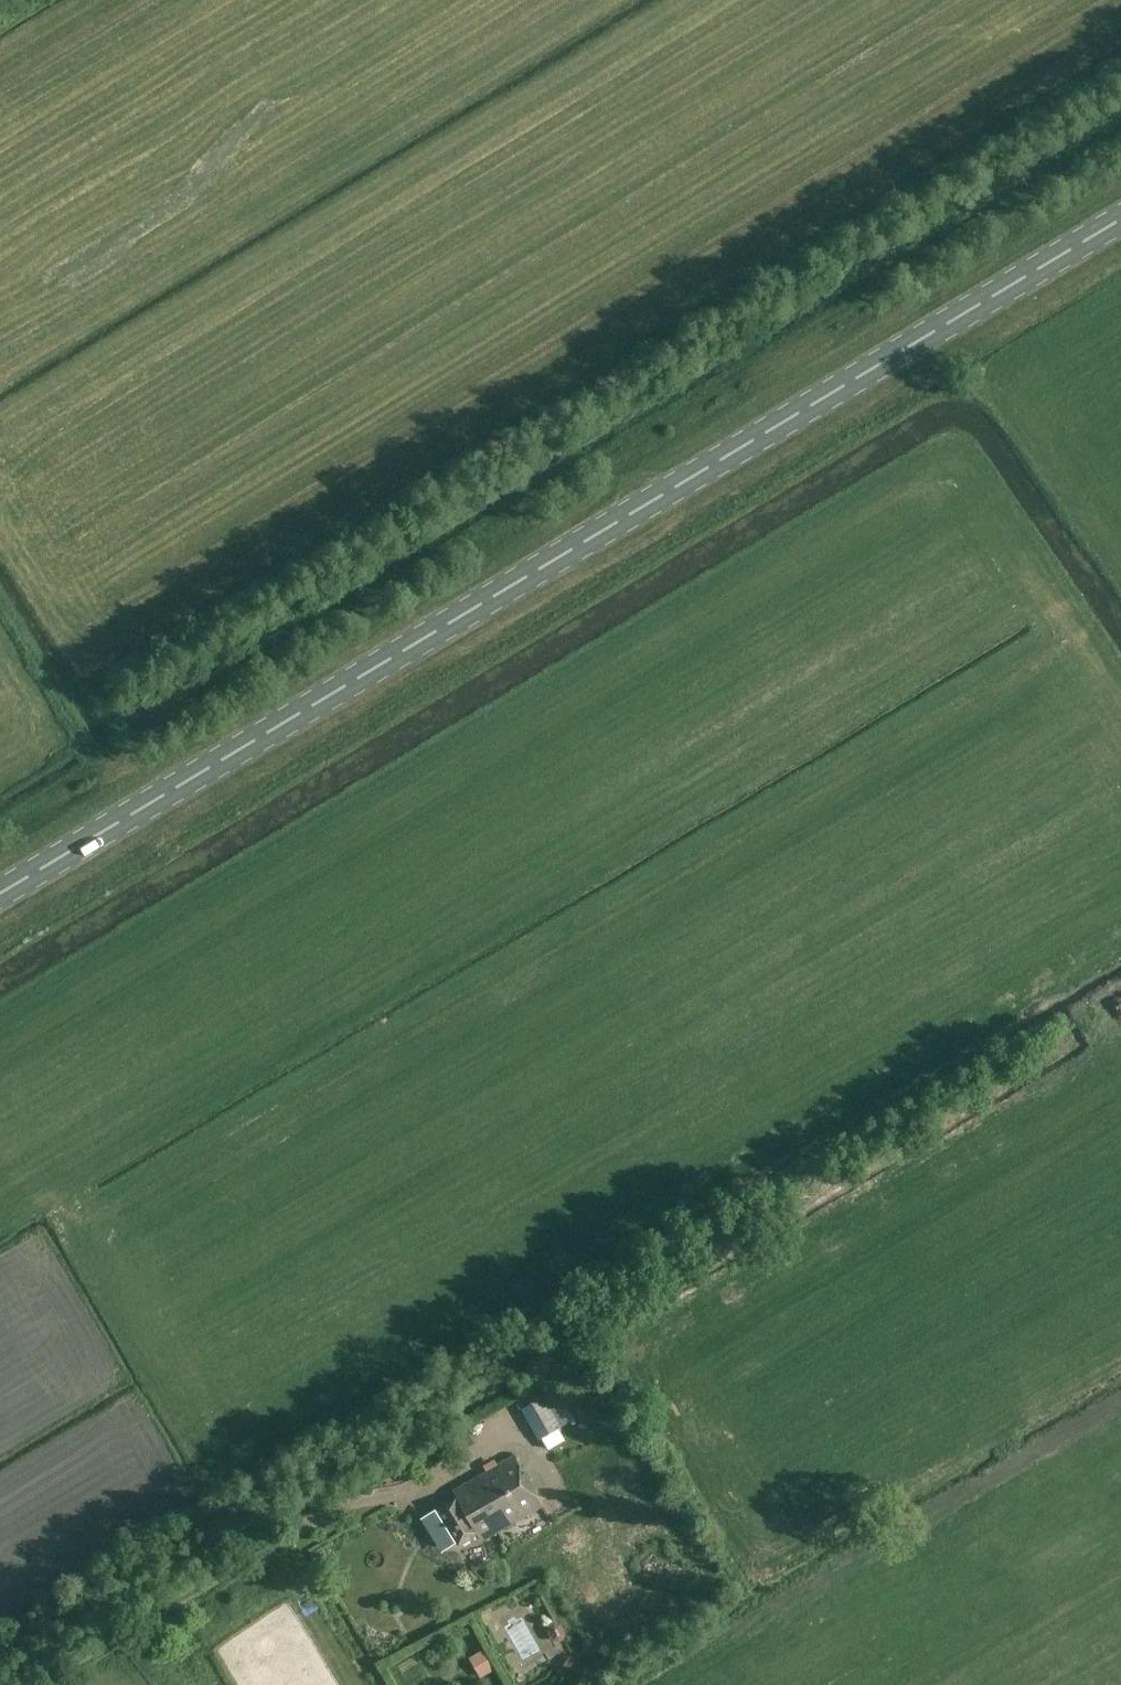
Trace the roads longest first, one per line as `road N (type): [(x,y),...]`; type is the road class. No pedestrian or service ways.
road 1 (primary): [(0,891),(1120,217)]

